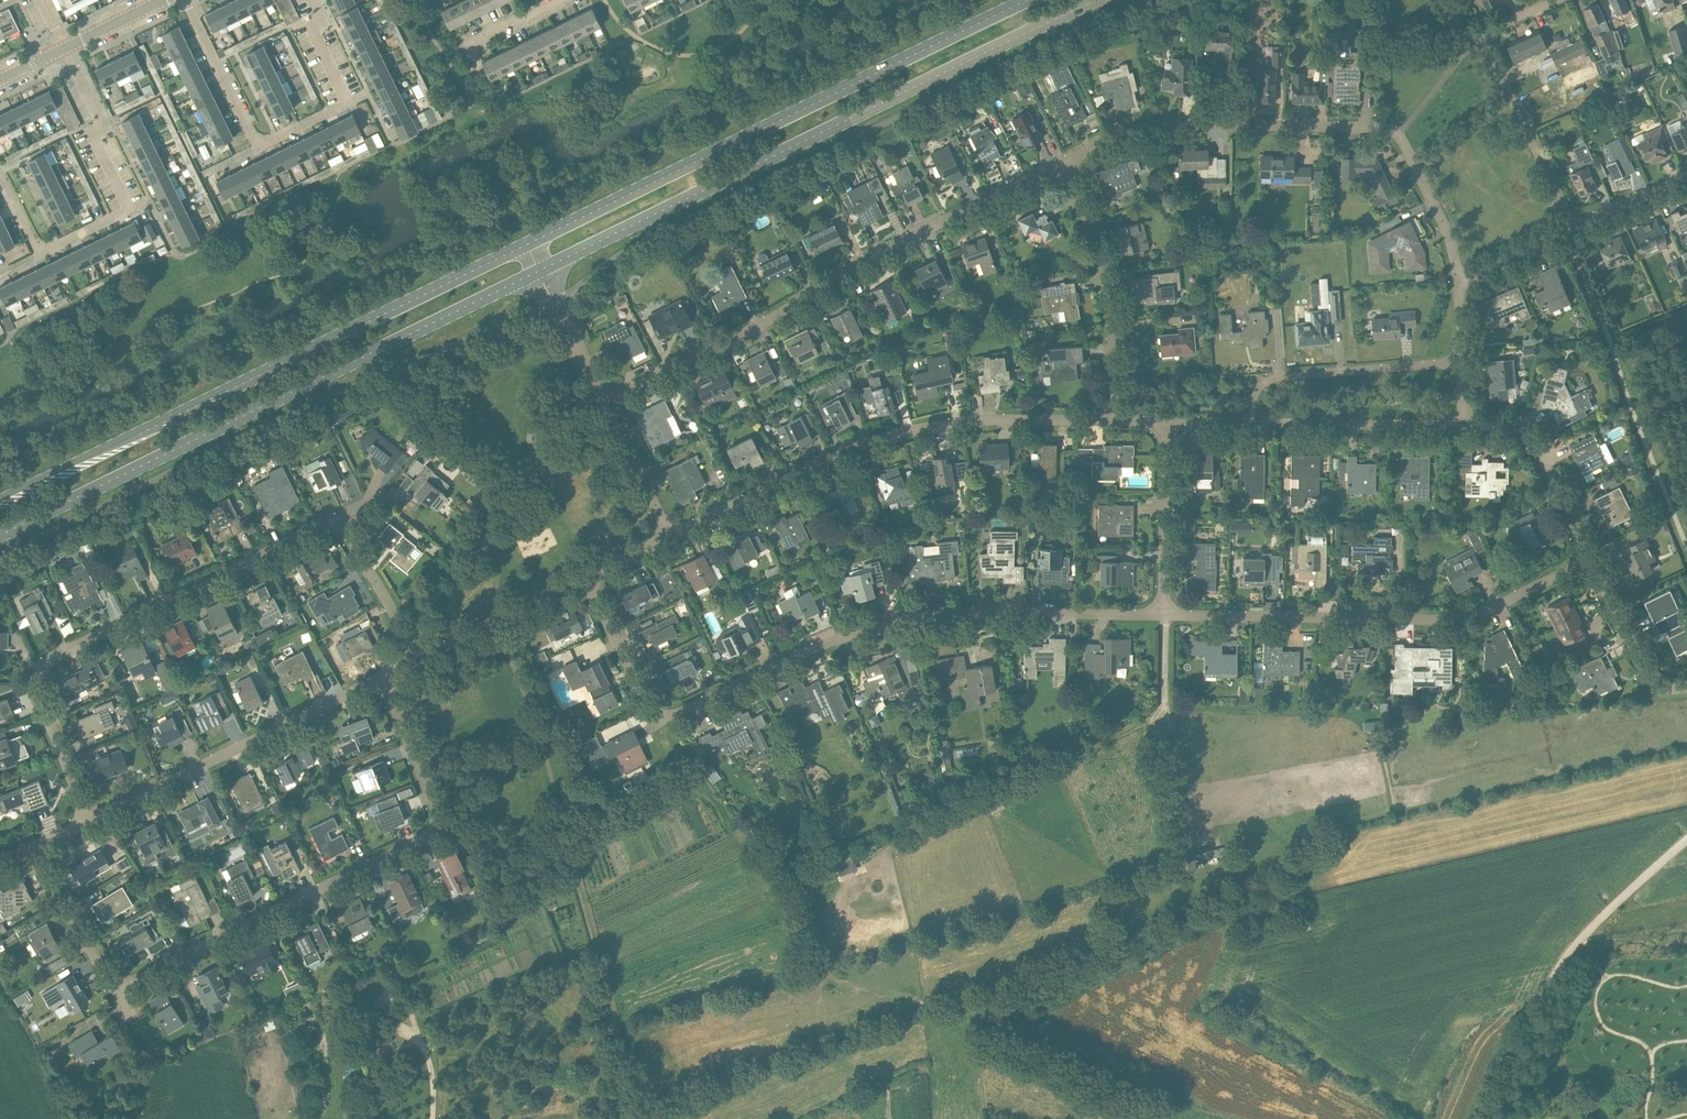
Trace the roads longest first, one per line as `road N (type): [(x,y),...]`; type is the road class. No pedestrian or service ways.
road 1 (residential): [(1163,615),(993,614),(875,626),(670,714),(648,705),(586,577)]
road 2 (secondary): [(549,267),(1098,0)]
road 3 (secondary): [(0,535),(534,274)]
road 4 (secondary): [(525,245),(0,498)]
road 5 (secondary): [(1027,0),(525,245)]
road 6 (residential): [(117,992),(433,829),(436,803),(384,677)]
road 7 (residential): [(603,398),(1062,160)]
road 8 (residential): [(1462,282),(1396,131),(1166,122),(1062,160)]
road 9 (residential): [(340,526),(327,522),(42,665),(39,685),(91,818)]
road 10 (unclassified): [(669,535),(842,454),(911,431),(1115,420)]
road 11 (residential): [(1589,561),(1449,619),(1163,615)]
road 12 (track): [(1494,1114),(1546,986),(1597,924),(1686,840)]
road 13 (track): [(1162,713),(913,824),(867,860)]
road 14 (unclassified): [(91,818),(384,677)]
road 15 (track): [(638,1118),(564,829)]
road 16 (residential): [(1573,226),(1481,34),(1555,0)]
road 17 (residential): [(66,49),(130,210),(41,254)]
road 18 (residential): [(1115,420),(1111,300),(1062,160)]
road 19 (residential): [(1252,423),(1252,401),(1268,379),(1461,363)]
road 20 (residential): [(258,148),(349,103),(311,25),(323,17),(315,0)]
road 21 (unclassified): [(1252,423),(1463,424)]
road 22 (unclassified): [(1463,424),(1515,427),(1532,441),(1589,561)]
road 23 (track): [(1162,710),(1347,713),(1360,723)]
road 24 (residential): [(1163,615),(1167,421)]
road 25 (unclassified): [(420,657),(586,577)]
road 26 (unclassified): [(1589,561),(1659,681),(1686,684)]
road 27 (residential): [(258,148),(185,0)]
road 28 (residential): [(117,992),(35,850)]
road 29 (residential): [(420,657),(340,526)]
road 30 (residential): [(669,535),(603,398)]
road 31 (residential): [(1462,282),(1573,226)]
road 32 (residential): [(1573,226),(1686,176)]

